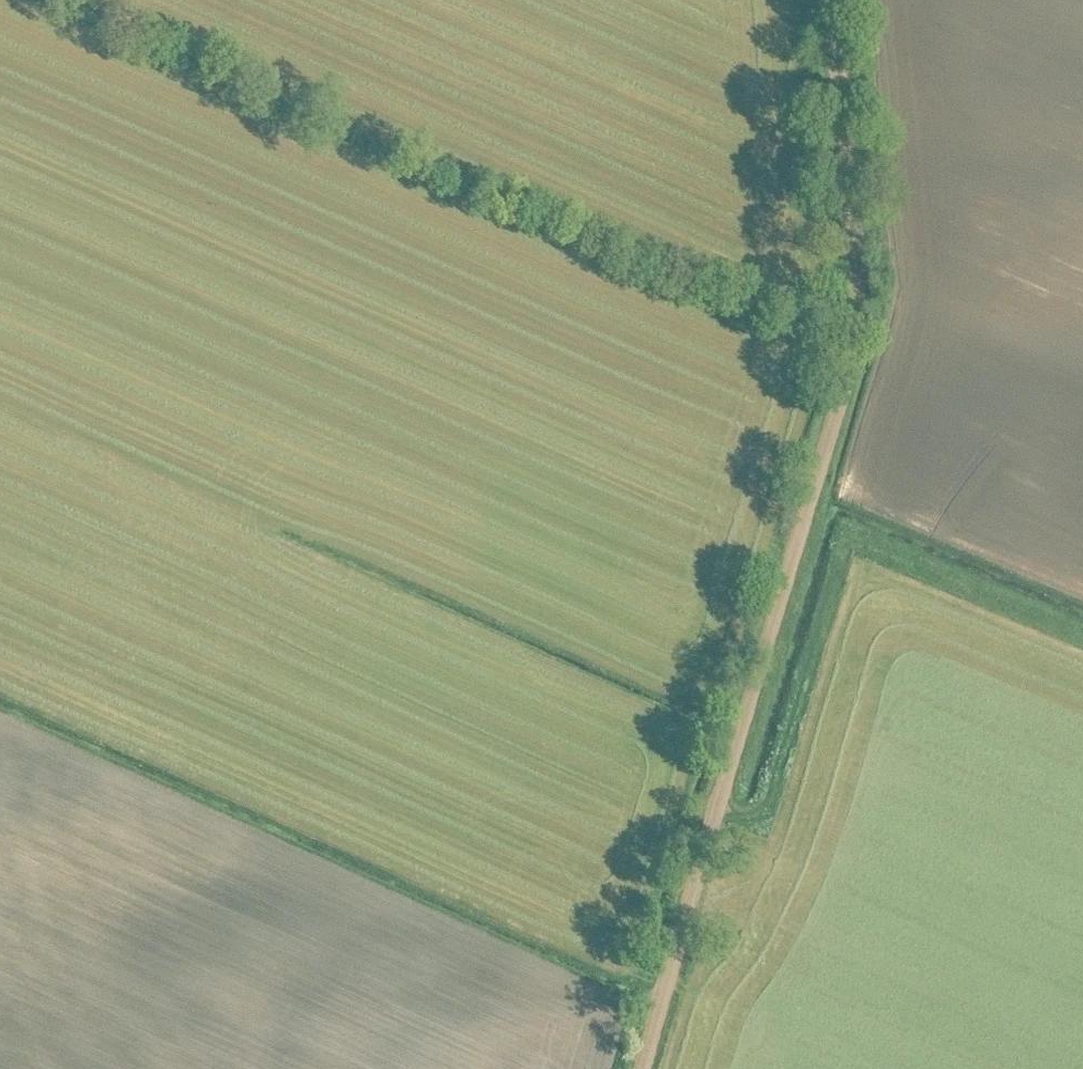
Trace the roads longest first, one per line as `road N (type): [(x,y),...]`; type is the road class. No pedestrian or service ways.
road 1 (track): [(835,0),(862,278),(859,338),(644,1068)]

